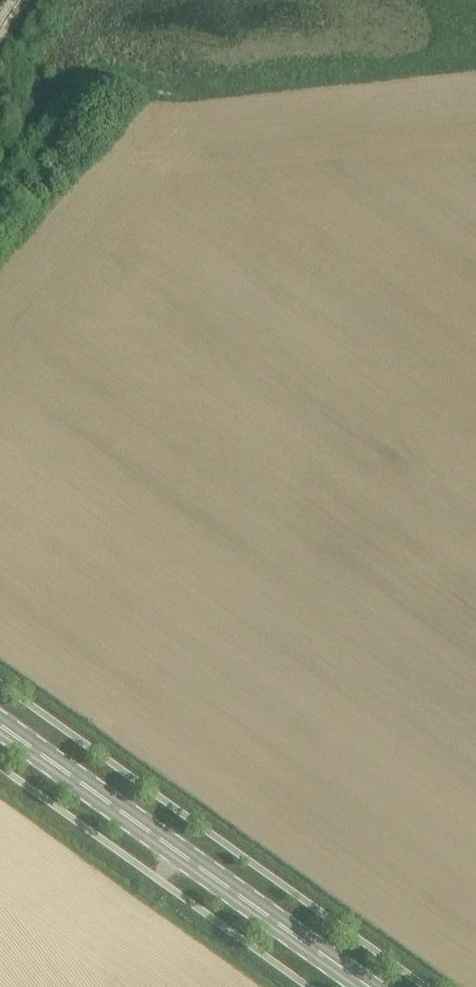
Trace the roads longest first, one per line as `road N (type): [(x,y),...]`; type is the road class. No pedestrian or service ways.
road 1 (primary): [(368,986),(0,725)]

